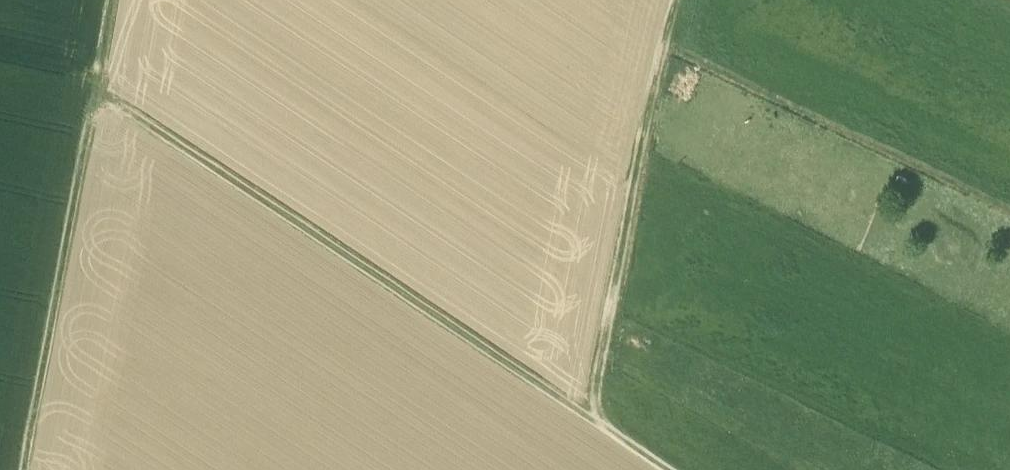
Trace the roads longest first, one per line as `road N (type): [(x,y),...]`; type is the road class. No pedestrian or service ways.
road 1 (track): [(96,90),(668,469)]
road 2 (track): [(111,0),(22,469)]
road 3 (track): [(594,421),(673,0)]

